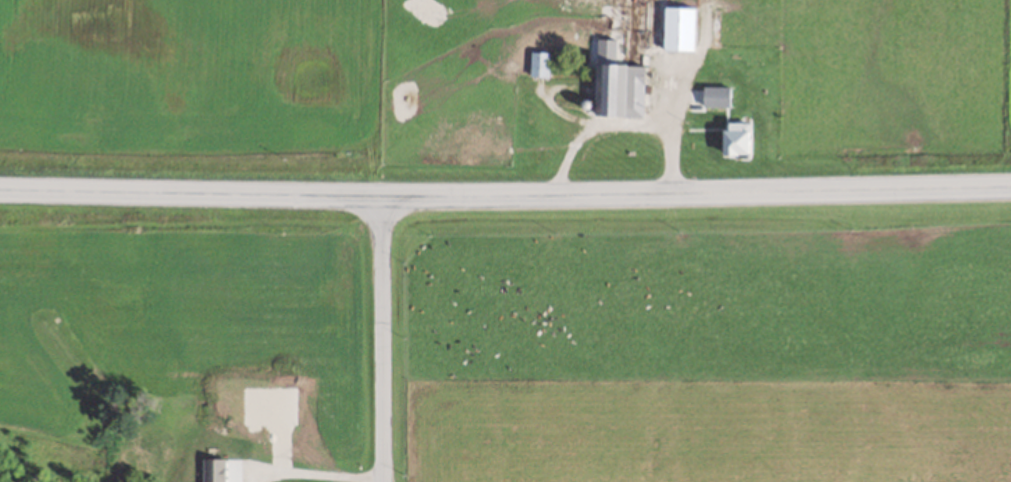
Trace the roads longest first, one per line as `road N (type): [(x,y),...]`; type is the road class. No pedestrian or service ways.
road 1 (secondary): [(380,196),(1010,186)]
road 2 (secondary): [(0,189),(380,196)]
road 3 (tertiary): [(383,481),(380,196)]

